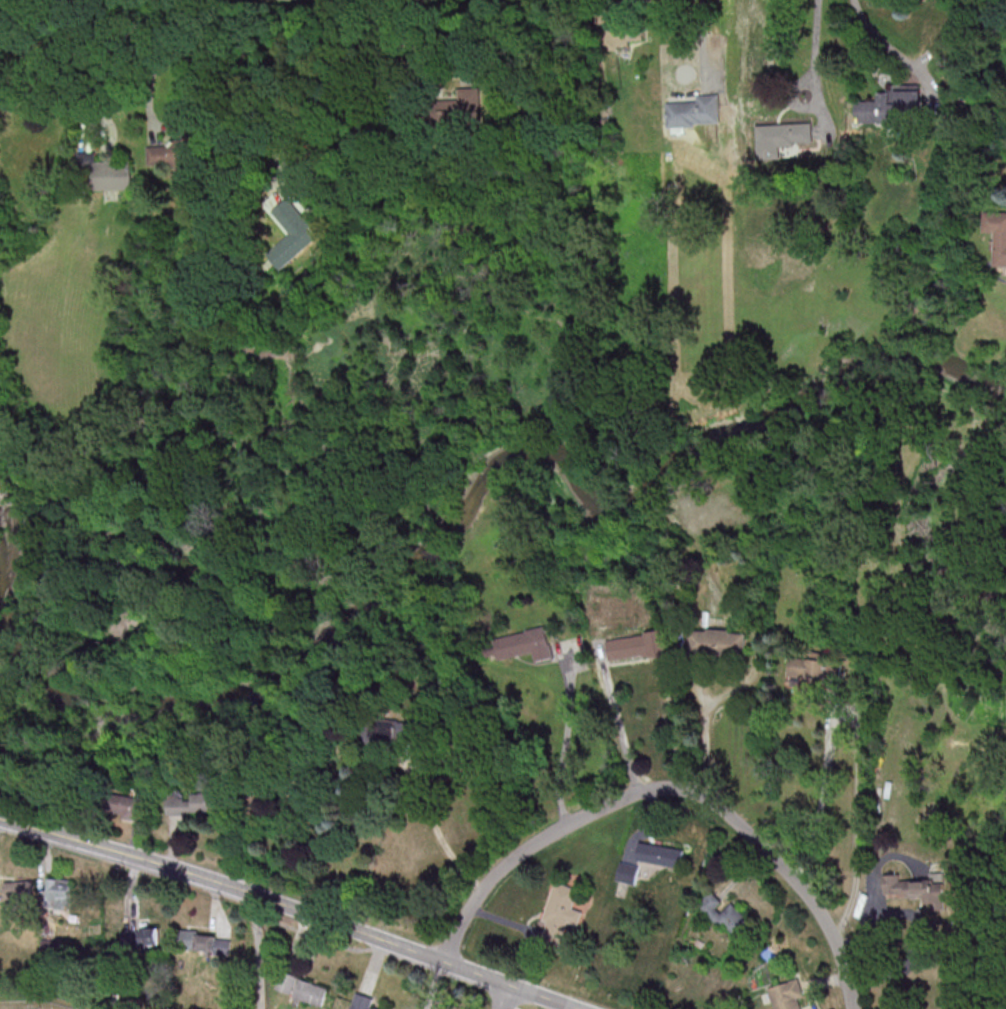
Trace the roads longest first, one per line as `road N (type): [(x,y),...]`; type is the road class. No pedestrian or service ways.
road 1 (tertiary): [(581,1008),(255,895),(0,819)]
road 2 (residential): [(856,1008),(834,928),(789,867),(705,790),(641,789),(562,826),(502,874),(443,960)]

